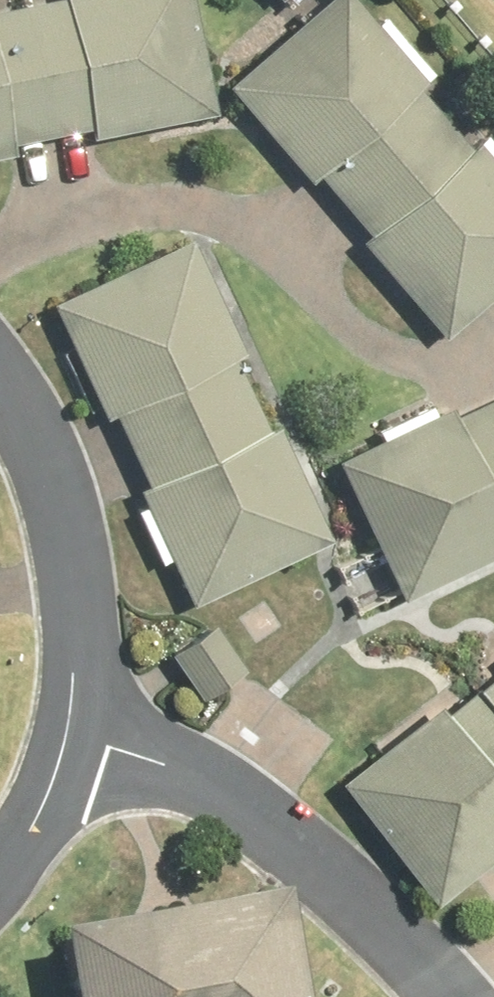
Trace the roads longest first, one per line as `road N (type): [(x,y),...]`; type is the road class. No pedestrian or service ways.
road 1 (residential): [(0,257),(83,211),(166,202),(269,233),(411,362),(467,371)]
road 2 (residential): [(76,734),(239,793),(439,996)]
road 3 (residential): [(64,596),(58,521),(0,388)]
road 4 (residential): [(0,875),(19,856),(76,734)]
road 5 (residential): [(76,734),(64,596)]

